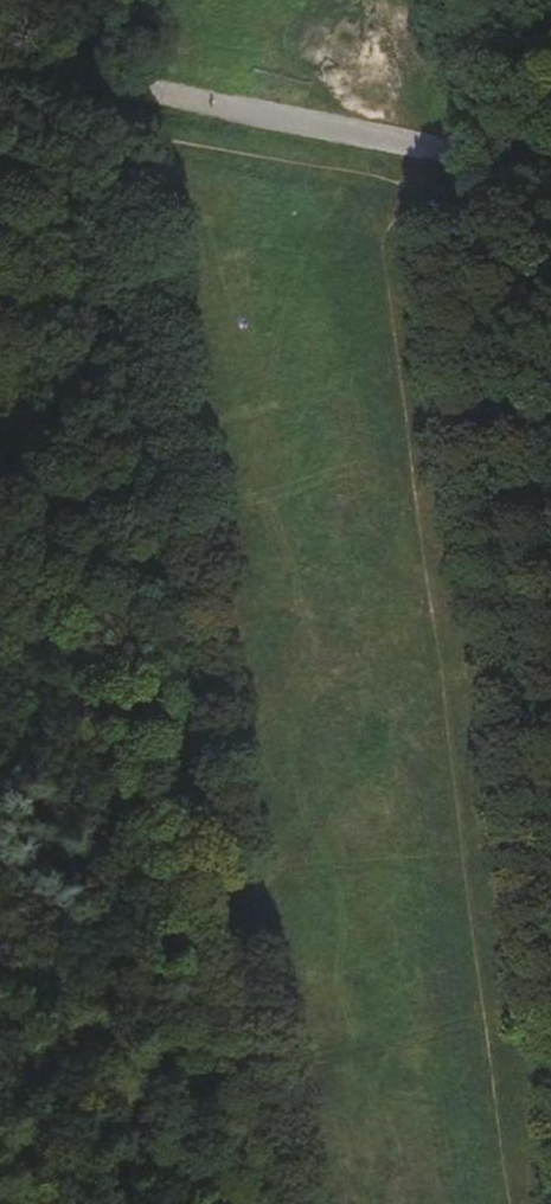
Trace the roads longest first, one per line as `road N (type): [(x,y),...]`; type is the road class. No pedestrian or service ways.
road 1 (track): [(91,134),(259,1203)]
road 2 (track): [(450,152),(550,826)]
road 3 (track): [(550,158),(450,152),(0,56)]

